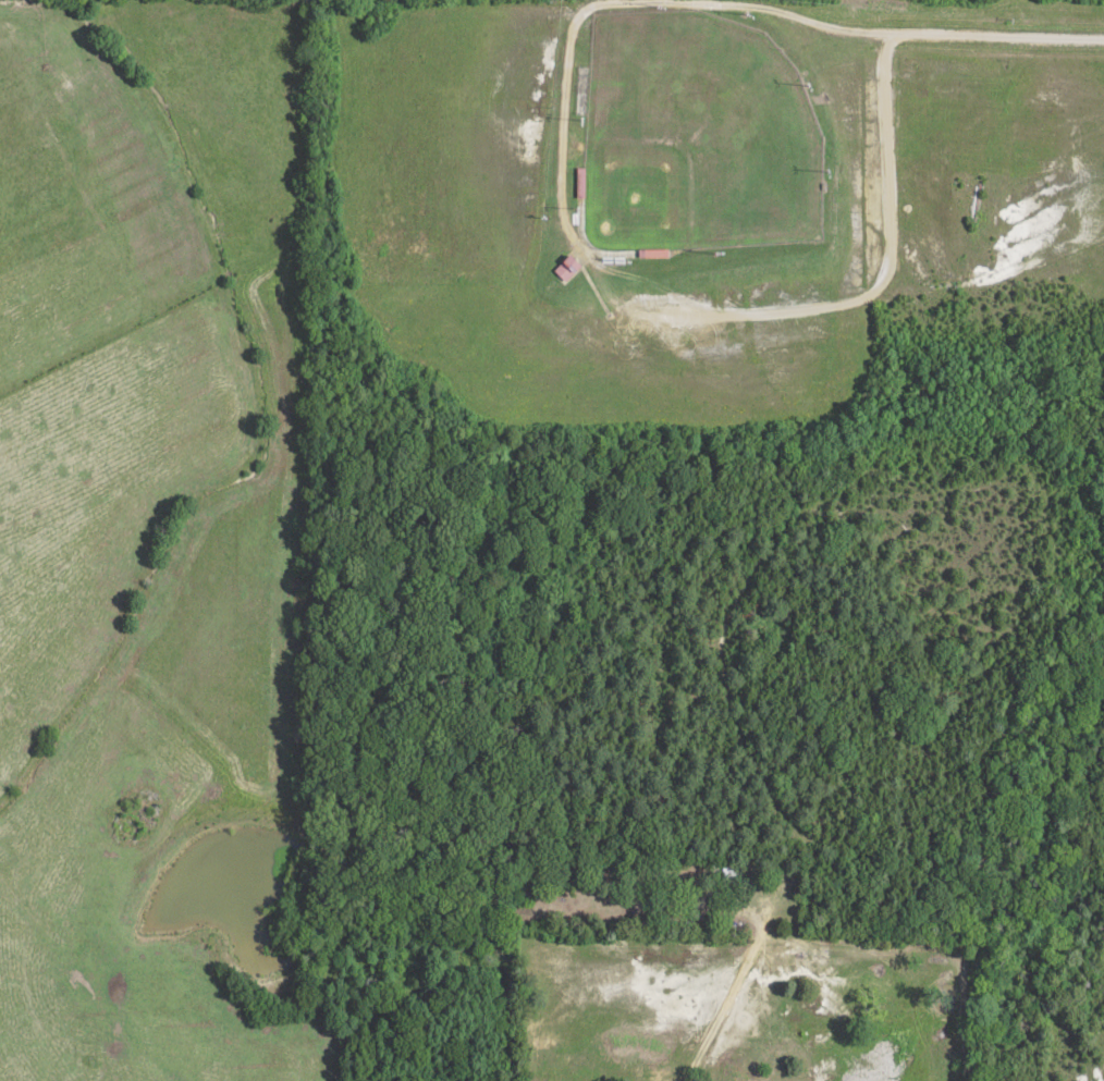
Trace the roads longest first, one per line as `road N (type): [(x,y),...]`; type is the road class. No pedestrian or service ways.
road 1 (track): [(905,28),(890,67),(900,242),(883,286),(670,309)]
road 2 (track): [(737,0),(905,28),(1103,31)]

